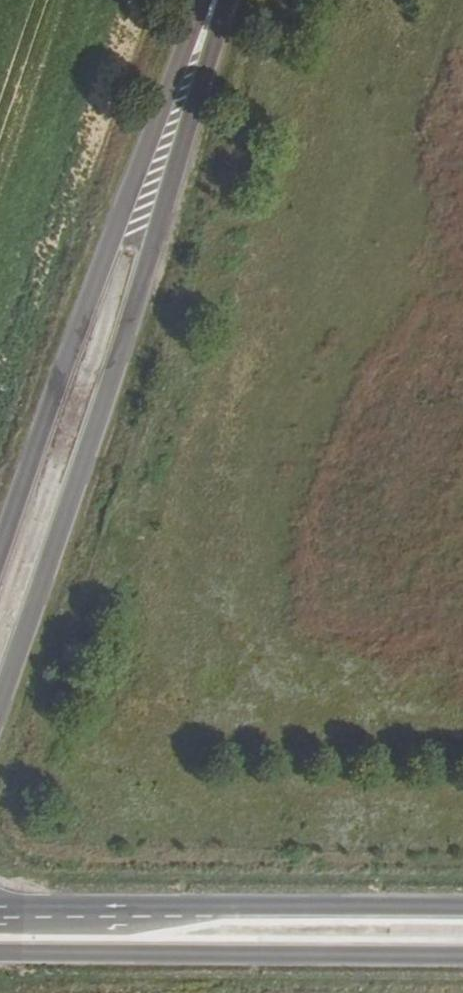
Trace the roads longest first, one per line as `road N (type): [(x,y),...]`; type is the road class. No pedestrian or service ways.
road 1 (tertiary): [(0,705),(149,256),(193,62)]
road 2 (tertiary): [(193,62),(66,360),(0,547)]
road 3 (primary): [(0,953),(462,956)]
road 4 (primary): [(462,907),(0,906)]

